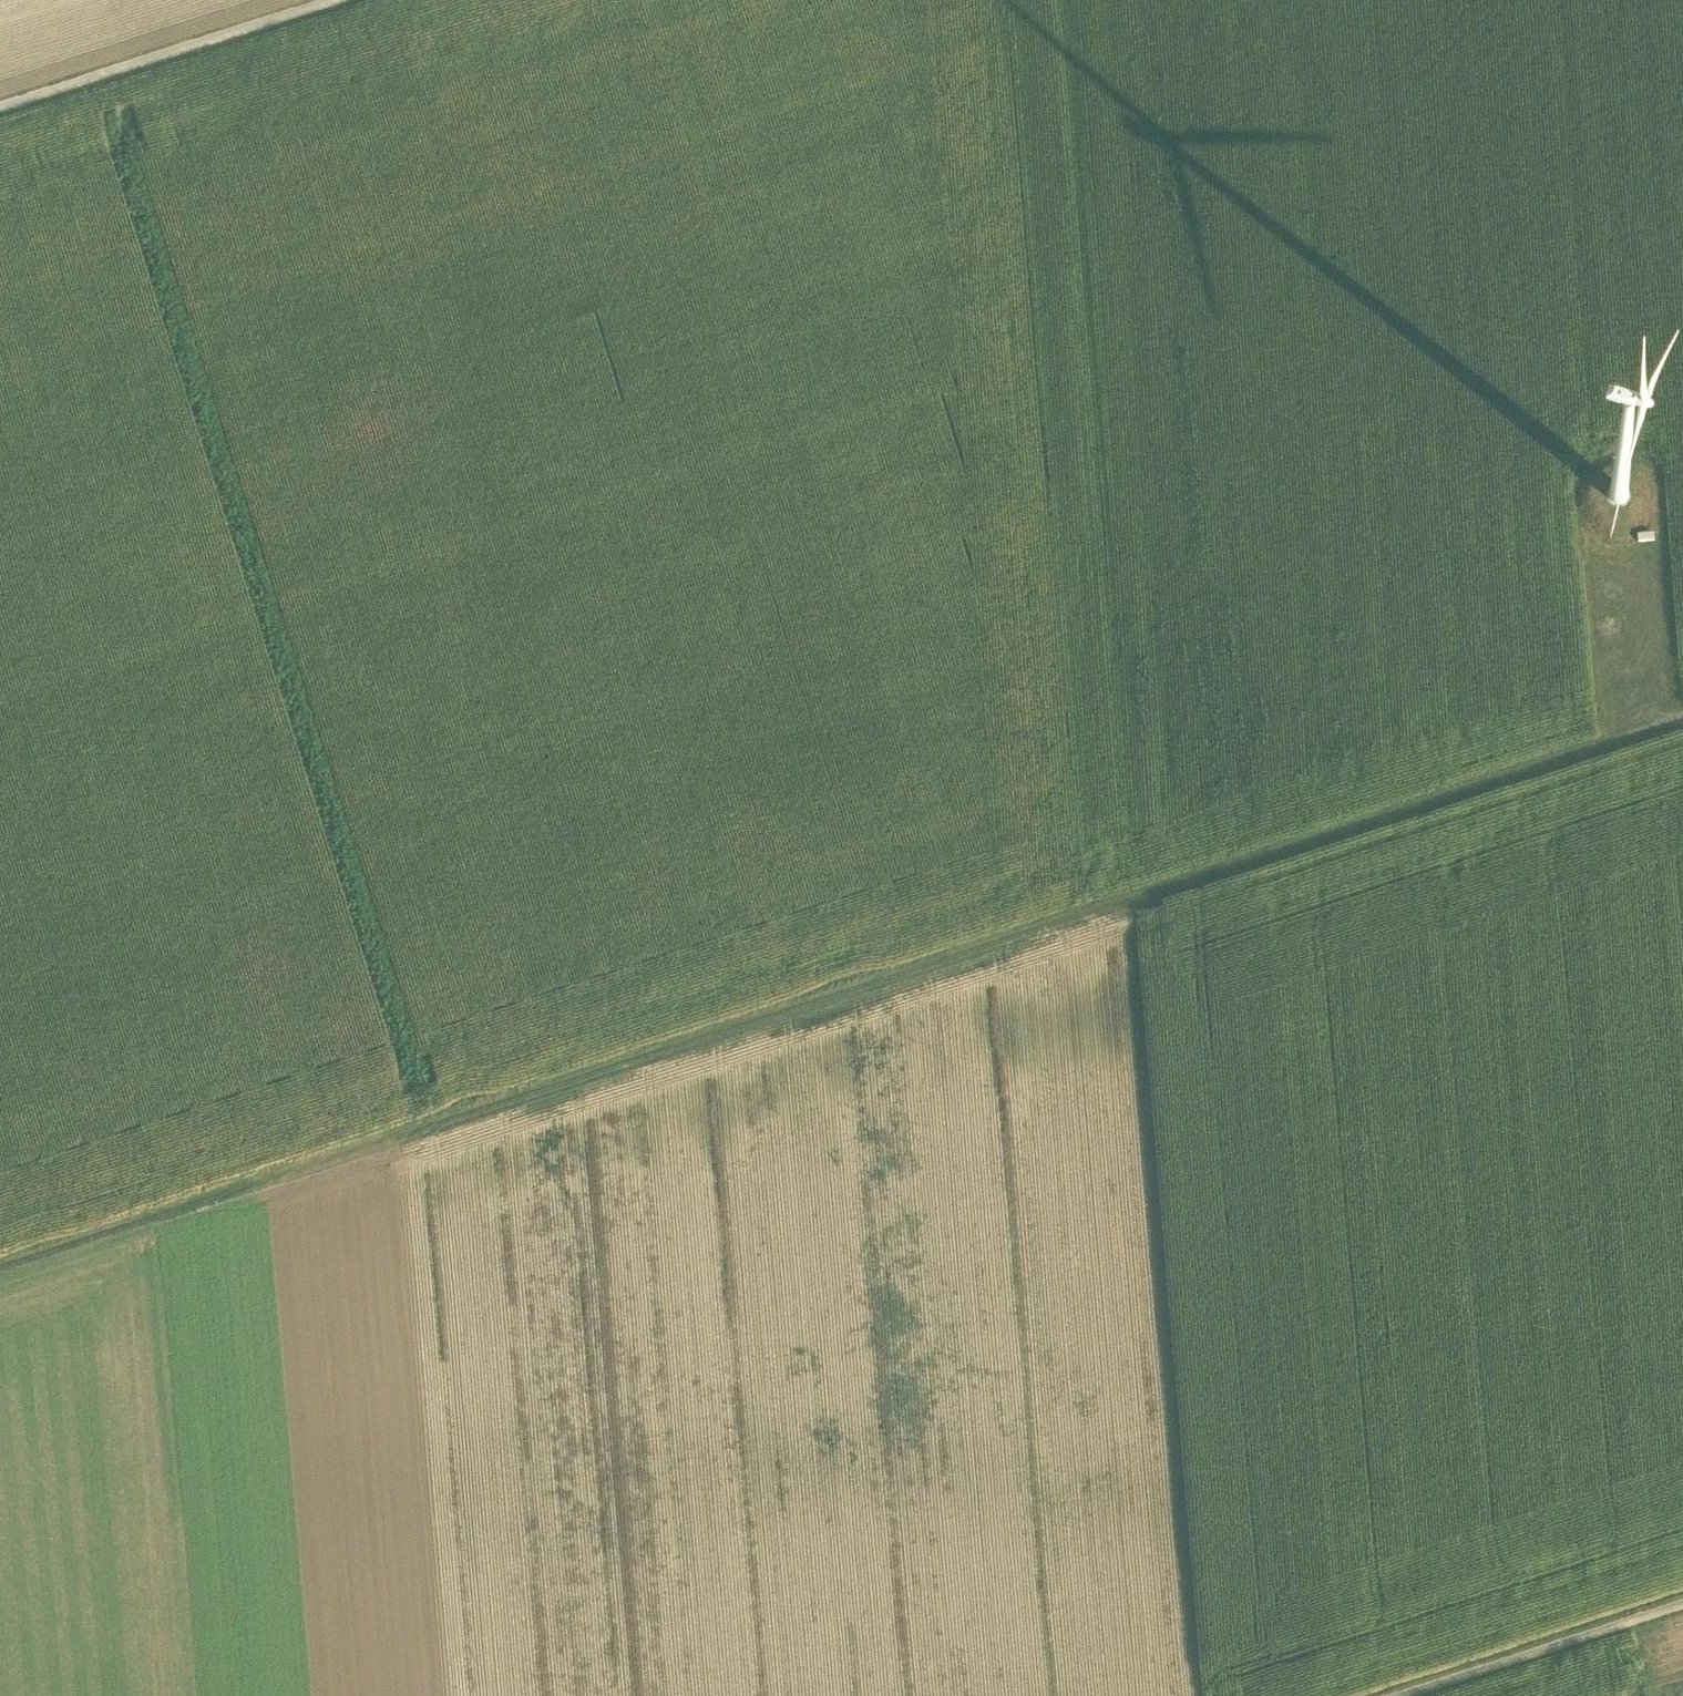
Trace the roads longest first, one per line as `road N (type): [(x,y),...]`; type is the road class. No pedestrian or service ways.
road 1 (track): [(0,1274),(1682,720)]
road 2 (track): [(333,0),(0,107)]
road 3 (track): [(1398,1695),(1682,1602)]

